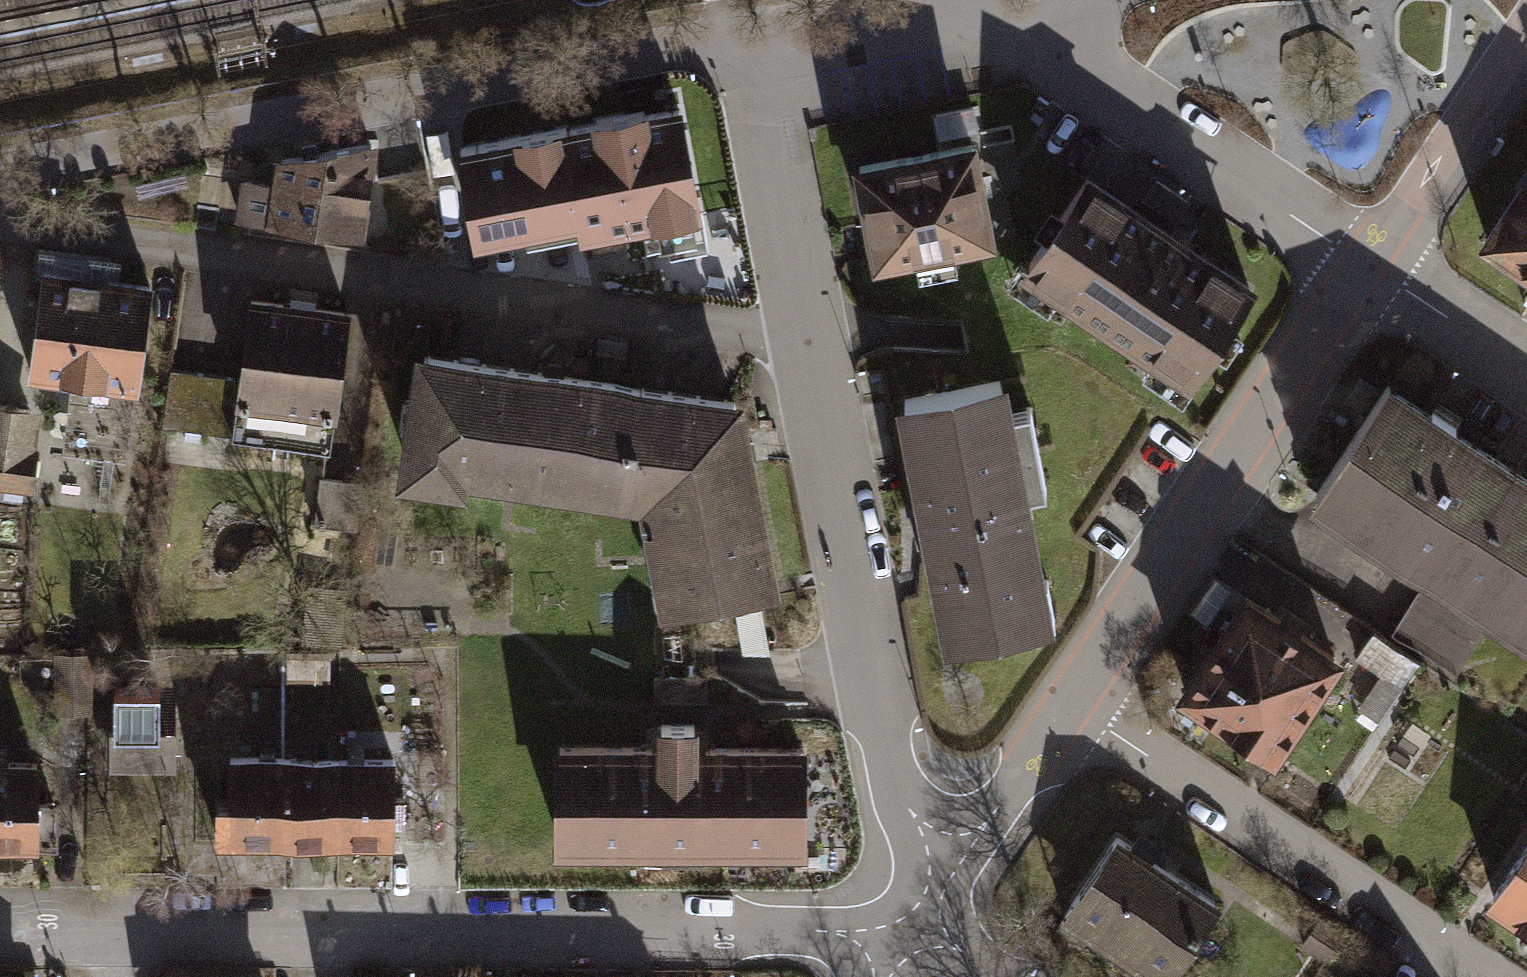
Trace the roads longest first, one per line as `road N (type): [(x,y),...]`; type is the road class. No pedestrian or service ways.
road 1 (residential): [(0,926),(916,924)]
road 2 (residential): [(735,34),(897,793),(916,924)]
road 3 (residential): [(0,173),(735,34)]
road 4 (residential): [(1071,709),(1371,276)]
road 5 (residential): [(1071,709),(1477,976)]
road 6 (residential): [(970,4),(1371,276)]
road 7 (residential): [(1371,276),(1526,29)]
road 8 (residential): [(916,924),(1071,709)]
road 9 (residential): [(735,34),(970,4)]
road 10 (residential): [(1371,276),(1526,380)]

